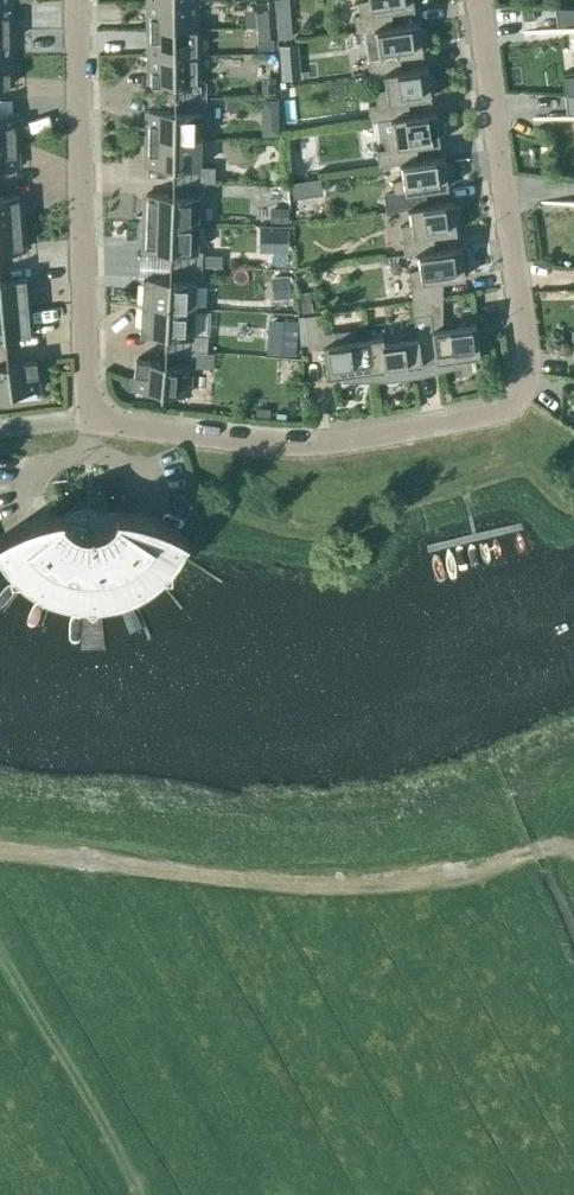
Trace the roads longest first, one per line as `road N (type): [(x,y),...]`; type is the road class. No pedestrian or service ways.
road 1 (residential): [(510,409),(462,431),(361,449),(93,421),(80,0)]
road 2 (unclassified): [(0,848),(284,881),(400,877),(537,850)]
road 3 (residential): [(510,409),(526,367),(475,0)]

